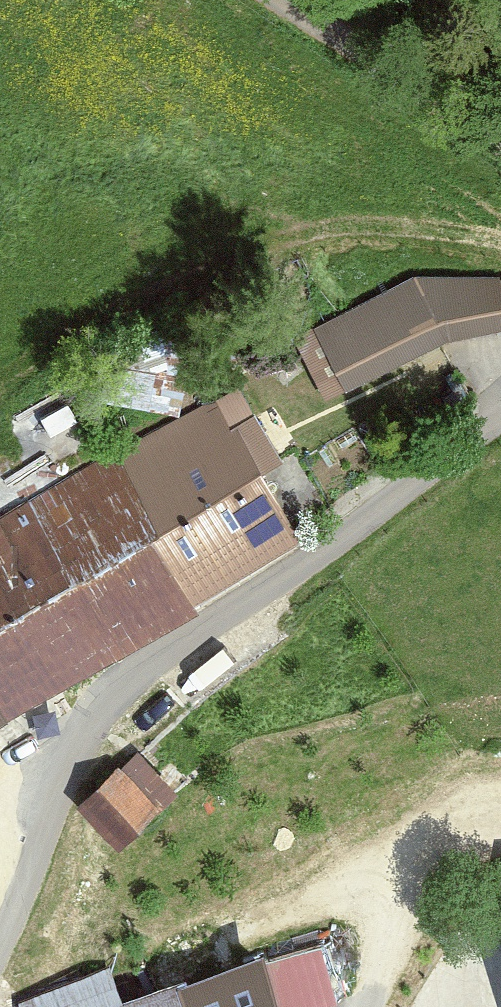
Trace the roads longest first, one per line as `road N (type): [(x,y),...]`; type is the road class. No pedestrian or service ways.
road 1 (unclassified): [(500,427),(93,713),(0,942)]
road 2 (track): [(500,139),(283,0)]

